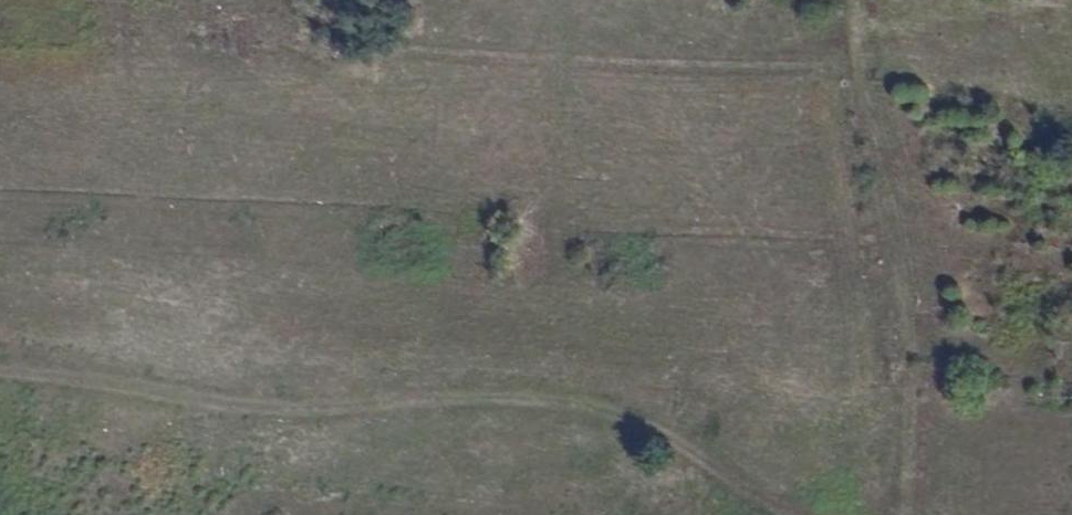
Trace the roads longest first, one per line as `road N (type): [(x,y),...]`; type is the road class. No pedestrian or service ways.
road 1 (track): [(863,0),(868,88),(912,384),(911,514)]

